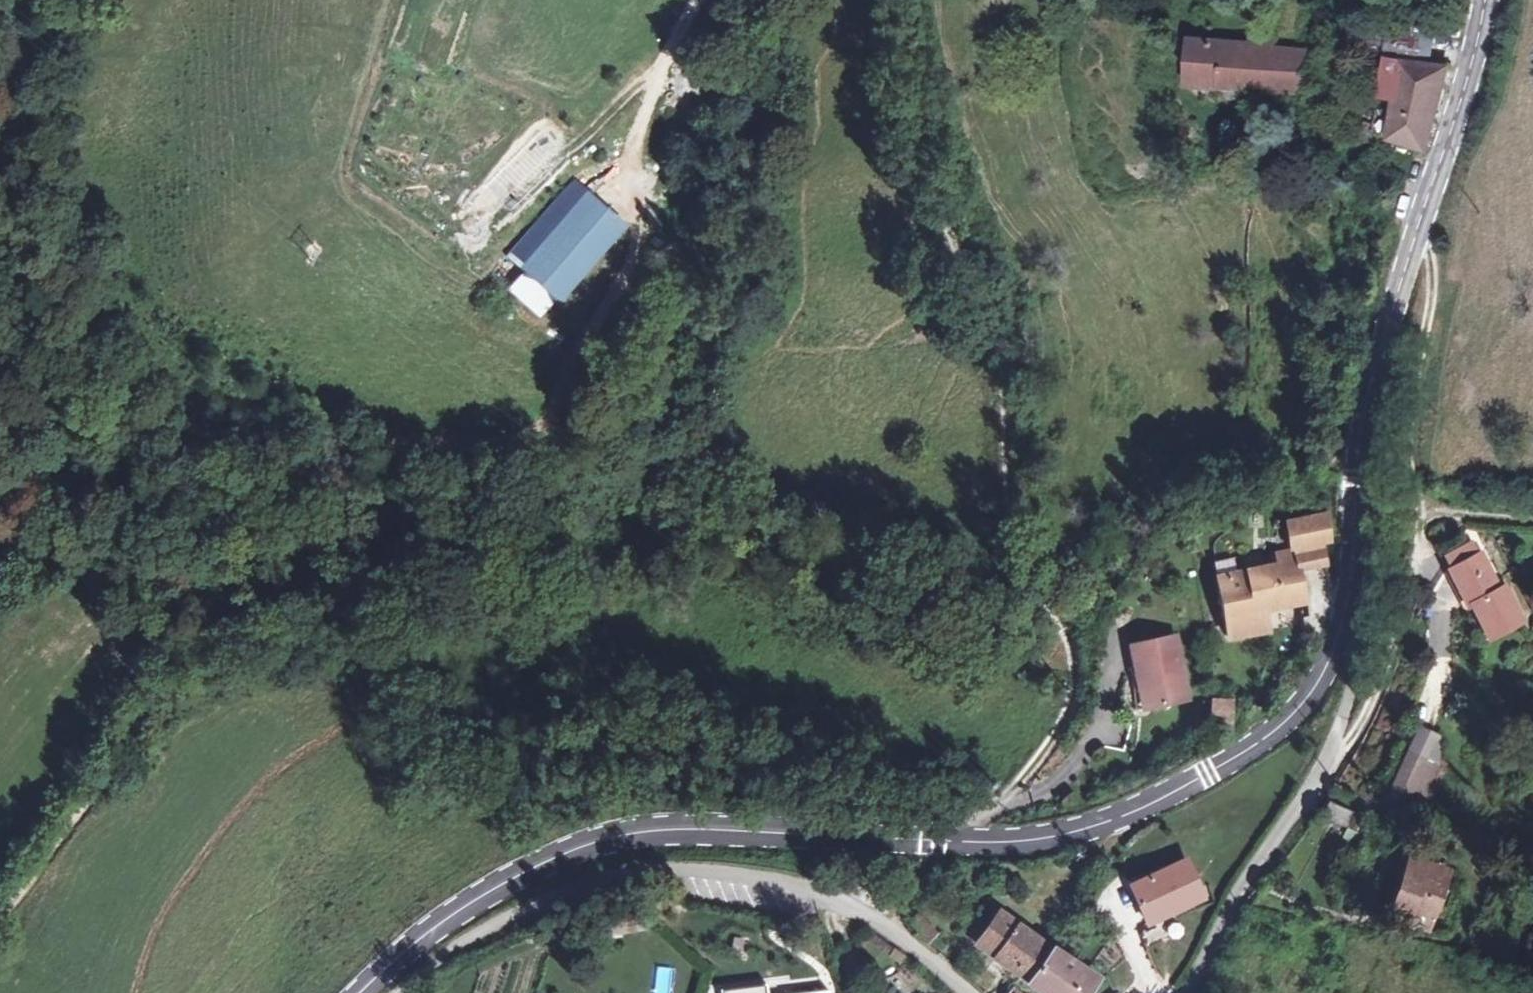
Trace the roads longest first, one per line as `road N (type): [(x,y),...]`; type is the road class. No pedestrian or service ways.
road 1 (tertiary): [(358,992),(453,914),(586,844),(683,831),(1041,840),(1120,816),(1287,719),(1316,683),(1349,593)]
road 2 (track): [(901,0),(920,139),(948,240),(1006,373),(1010,552),(1066,626),(1074,674),(1068,709),(1024,780),(981,812)]
road 3 (track): [(0,318),(79,449),(126,470),(235,483),(274,500),(286,527),(279,565),(239,586),(186,640),(104,769),(0,894)]
road 4 (track): [(695,0),(635,141),(665,229),(582,333),(548,402),(393,467),(274,500)]
road 5 (residential): [(400,992),(491,924),(548,897),(607,875),(668,870),(791,883),(888,922),(975,992)]
road 6 (tertiary): [(1349,593),(1367,393),(1485,0)]
road 7 (residential): [(1349,593),(1356,668),(1324,764),(1180,992)]
road 8 (track): [(1417,234),(1436,284),(1408,427),(1418,515)]
road 9 (track): [(1421,555),(1438,582),(1433,720)]

